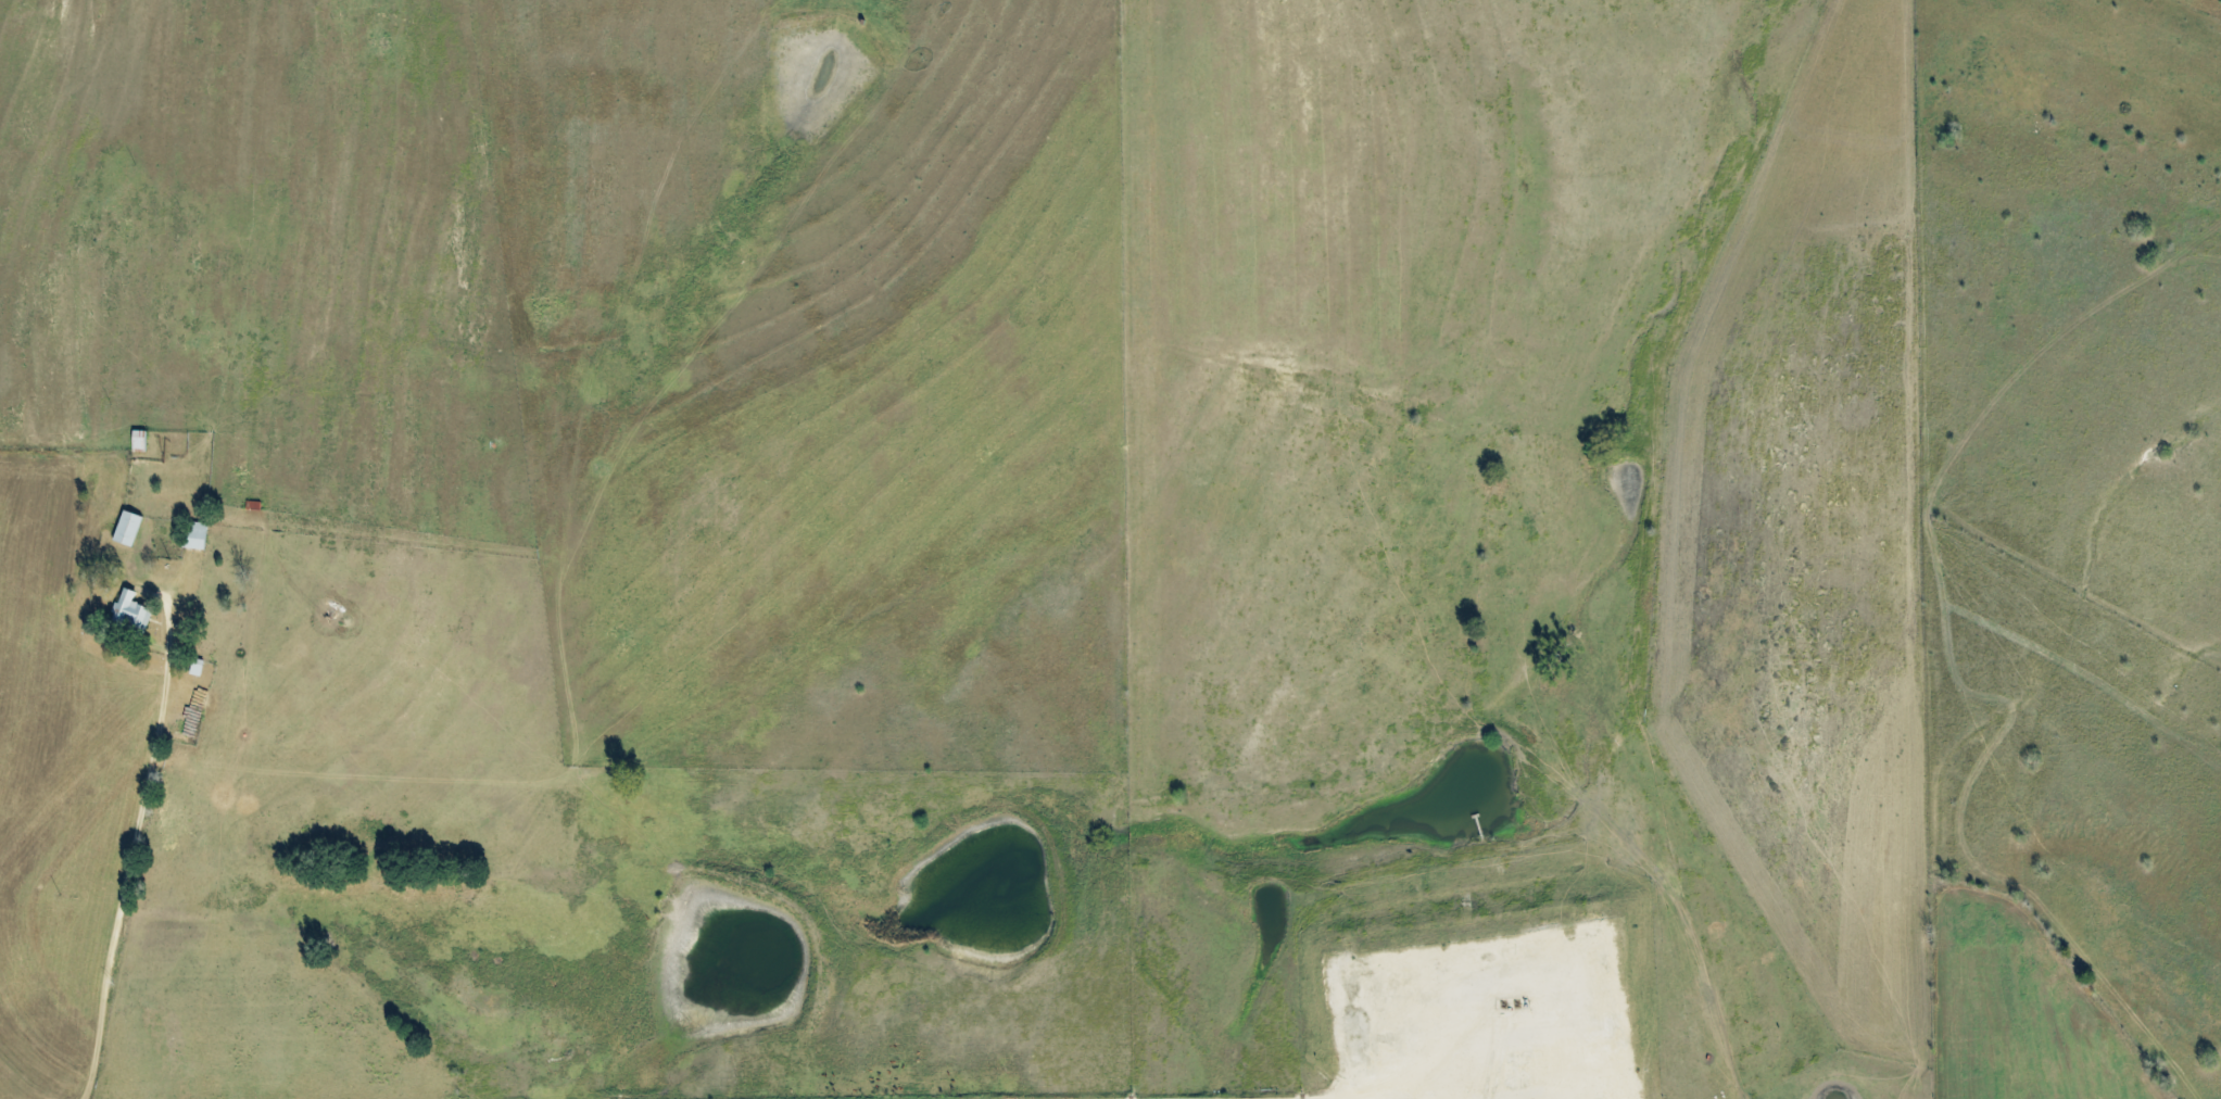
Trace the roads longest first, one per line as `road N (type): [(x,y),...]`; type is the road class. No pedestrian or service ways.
road 1 (residential): [(859,1098),(1613,1077)]
road 2 (residential): [(122,1098),(157,846),(161,717)]

